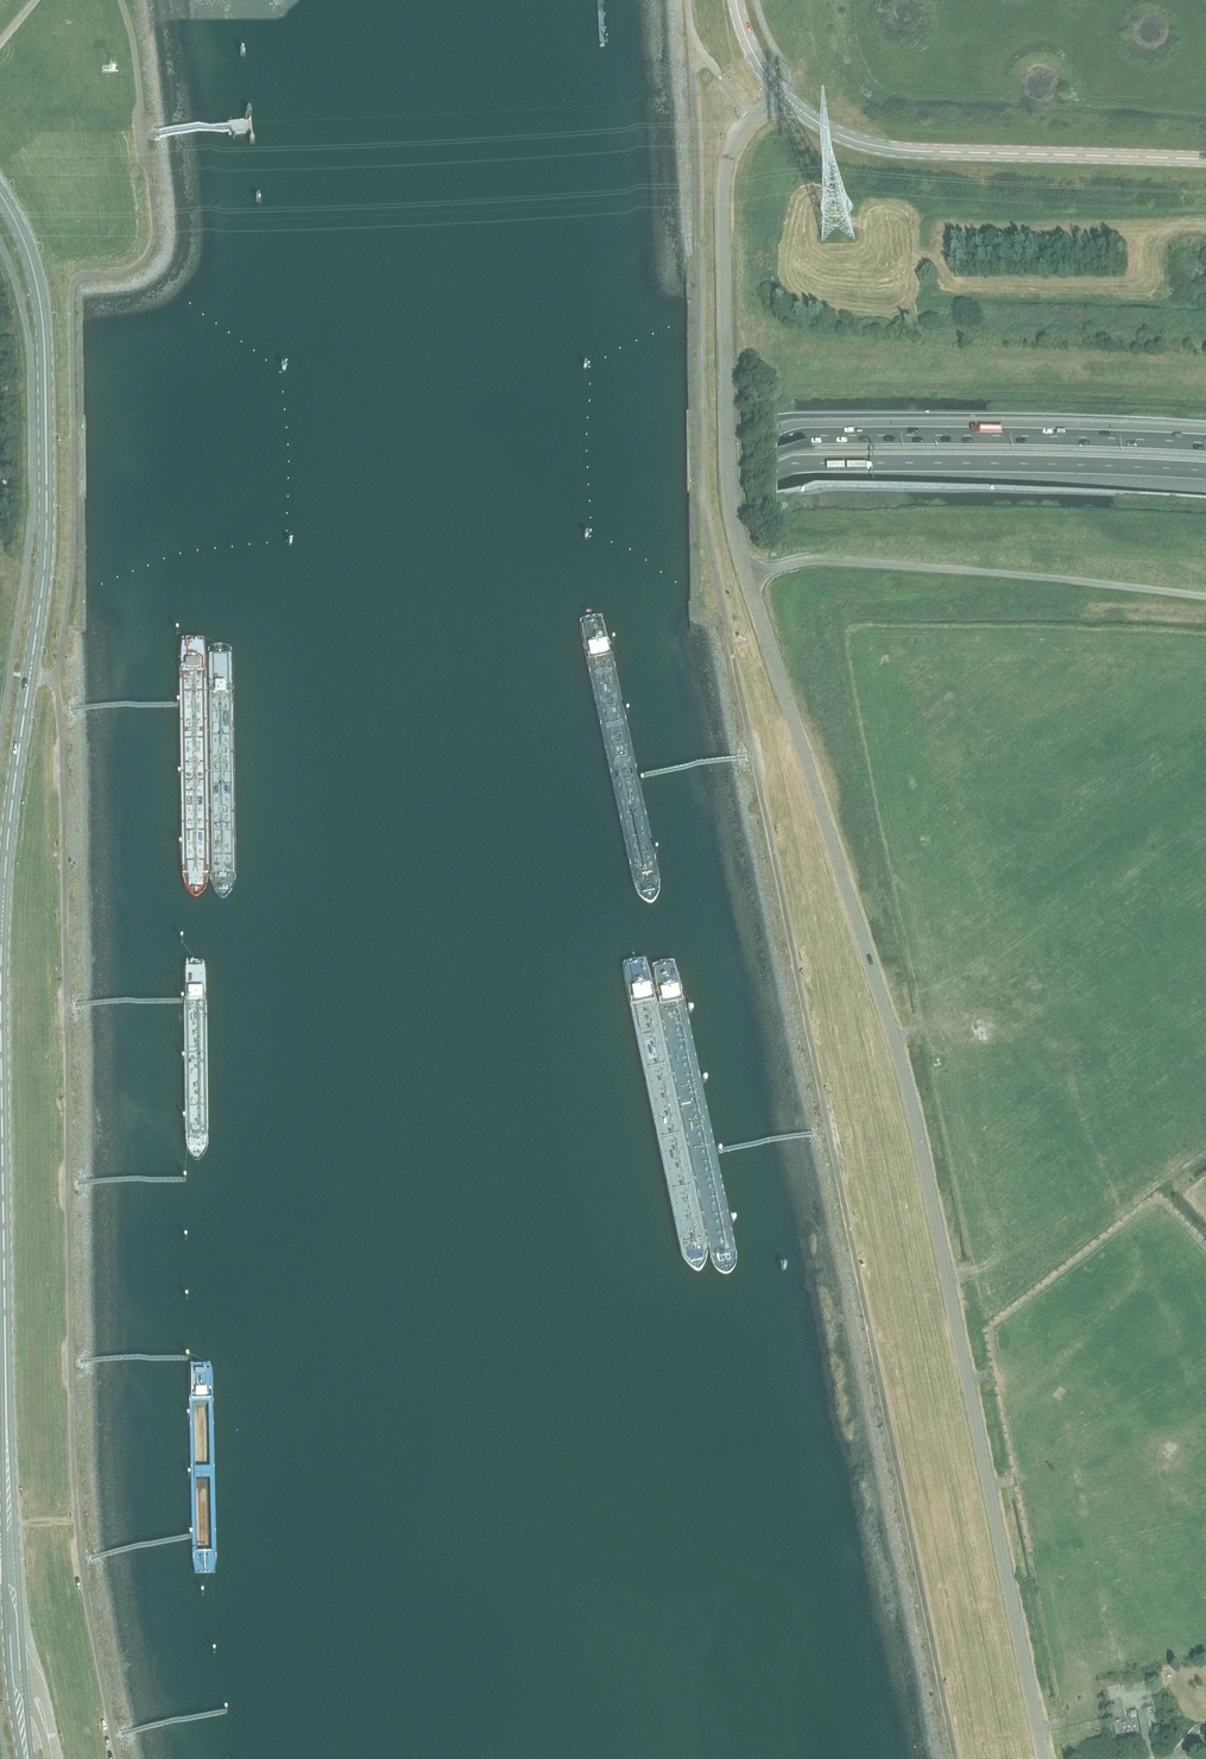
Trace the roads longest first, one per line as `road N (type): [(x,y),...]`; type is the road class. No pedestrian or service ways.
road 1 (tertiary): [(10,1564),(3,903),(51,528),(51,387),(37,270),(0,189)]
road 2 (tertiary): [(1046,1758),(903,1063),(748,578)]
road 3 (motorway): [(0,472),(961,464),(1205,470)]
road 4 (motorway): [(1205,441),(0,445)]
road 5 (tertiary): [(748,578),(728,471),(724,179),(739,135),(784,92)]
road 6 (unclassified): [(1205,597),(822,562),(748,578)]
road 7 (tertiary): [(1205,159),(914,154),(839,133),(784,92)]

